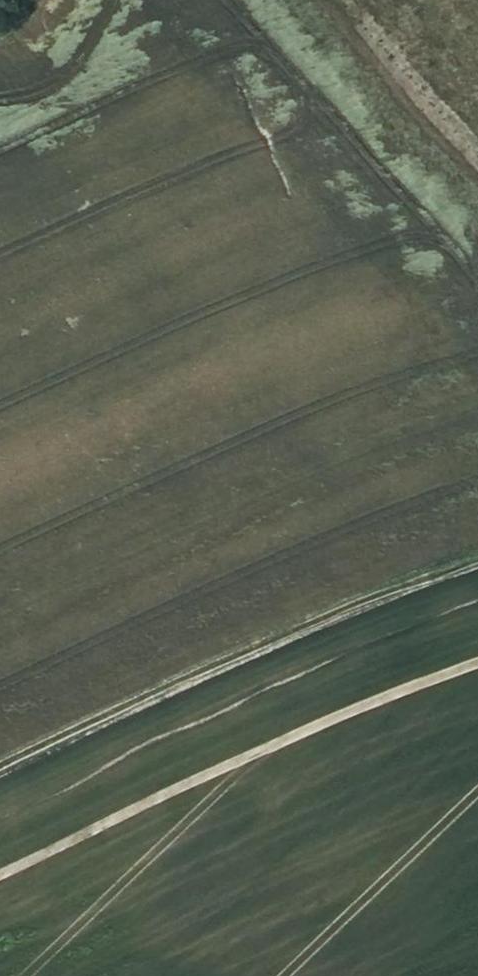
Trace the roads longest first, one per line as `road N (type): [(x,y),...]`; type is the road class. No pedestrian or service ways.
road 1 (track): [(477,558),(222,663),(0,772)]

